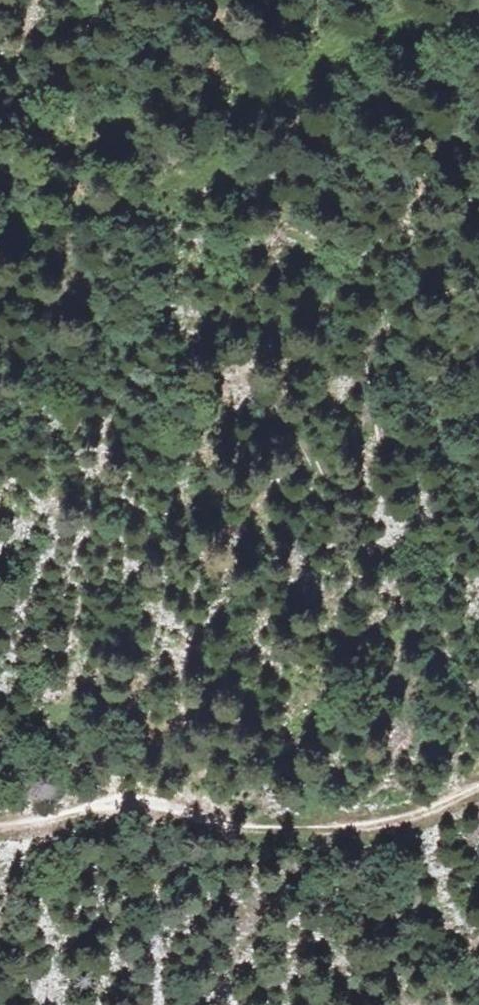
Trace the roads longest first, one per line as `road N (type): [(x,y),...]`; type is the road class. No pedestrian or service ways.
road 1 (track): [(478,790),(412,823),(150,805),(0,826)]

